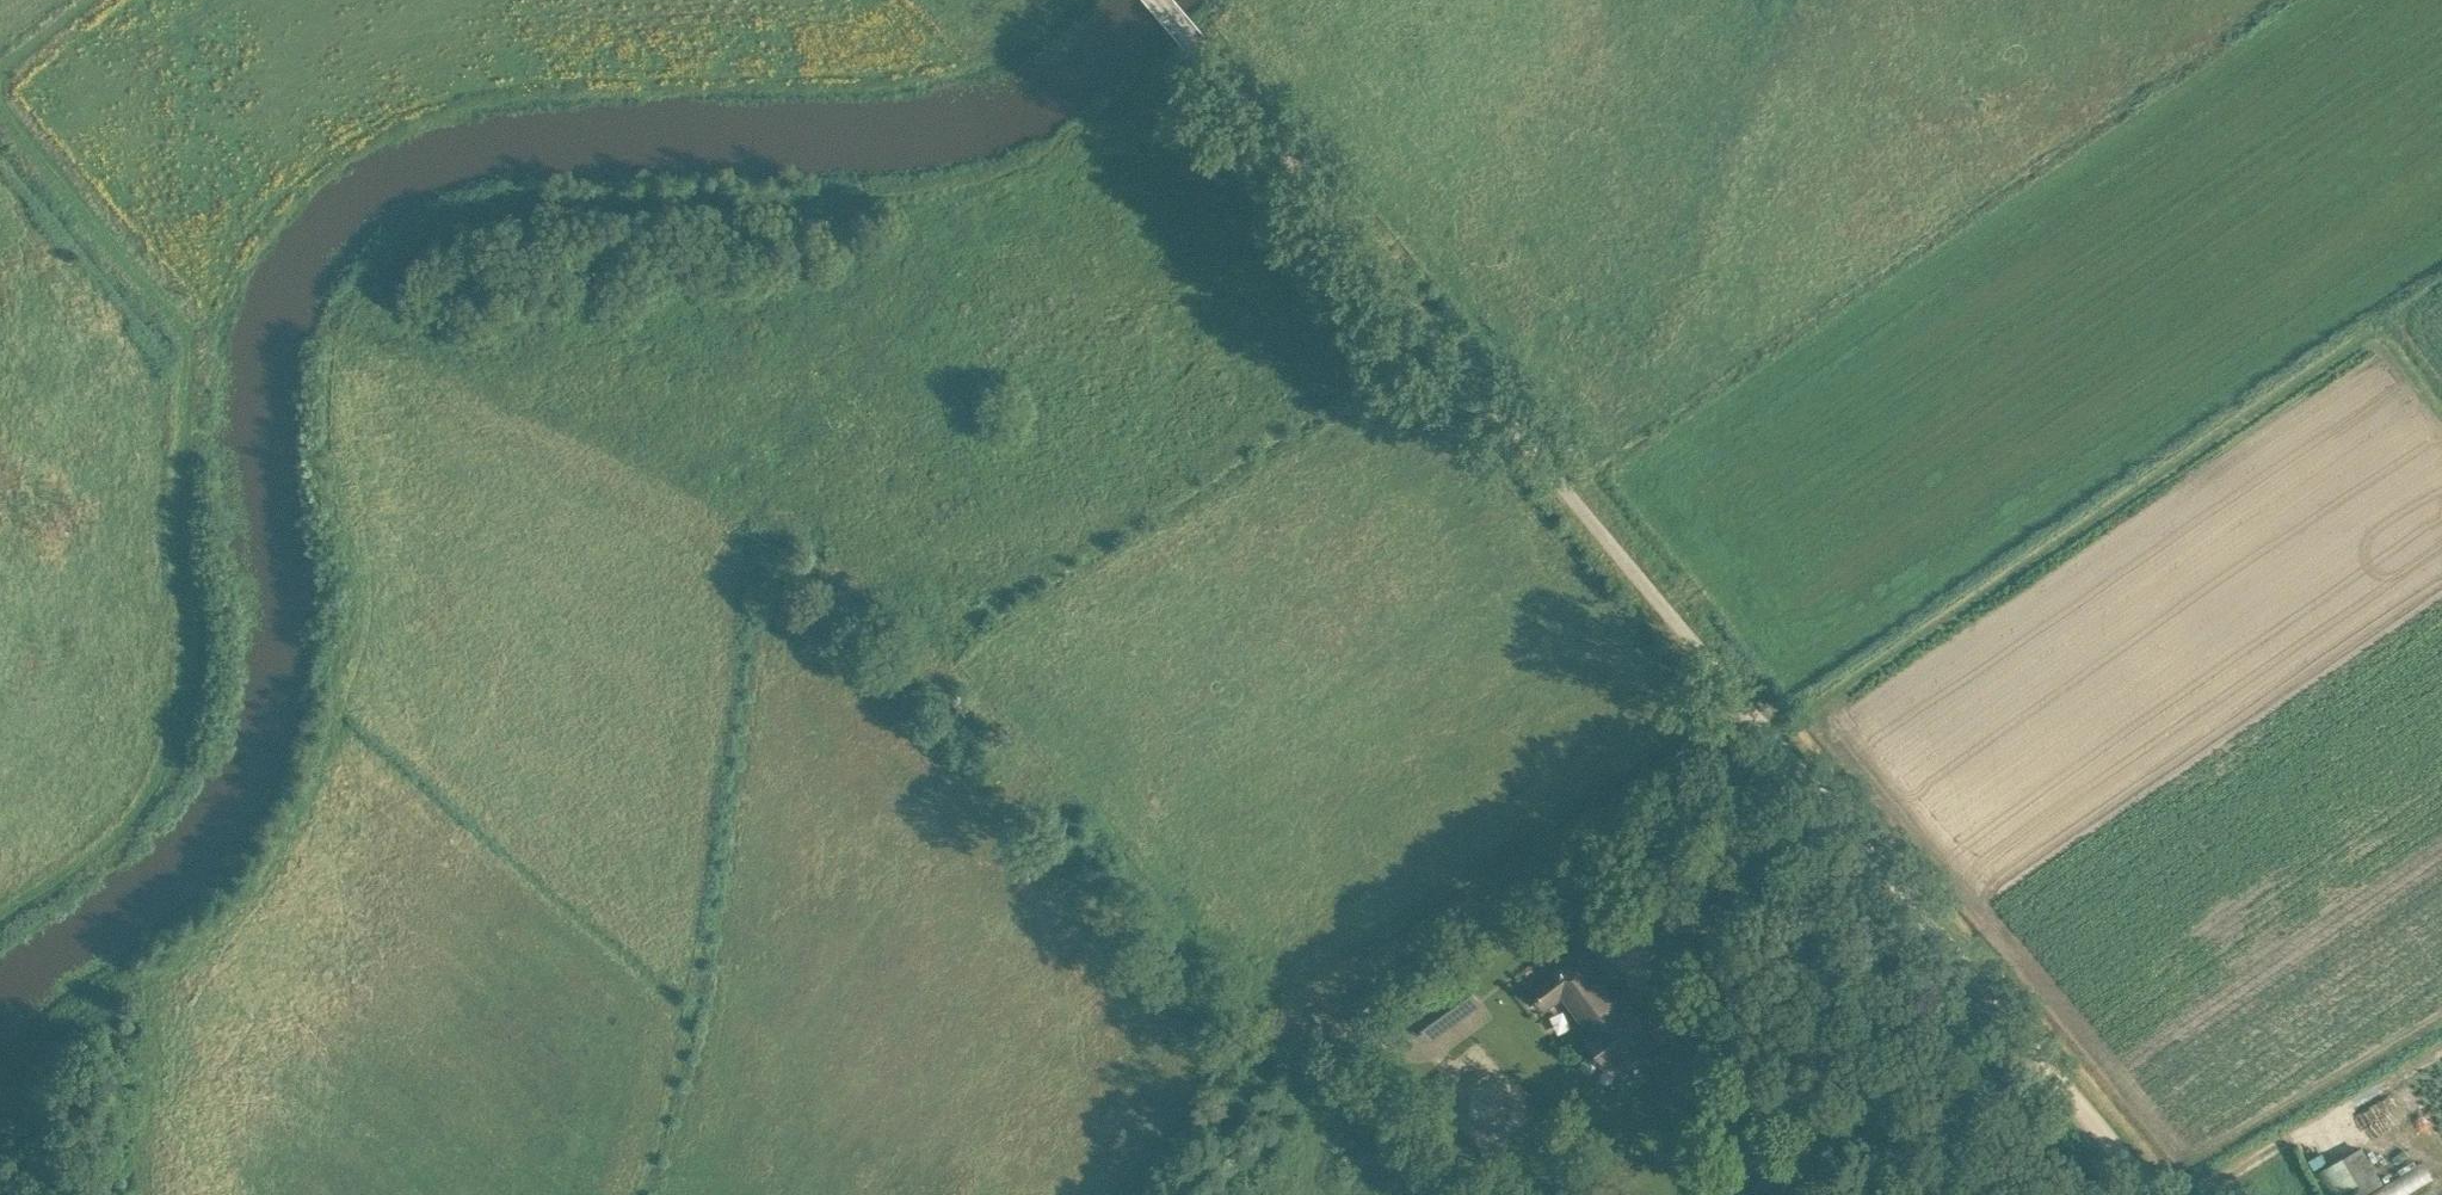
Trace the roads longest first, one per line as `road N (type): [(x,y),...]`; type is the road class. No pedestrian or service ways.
road 1 (unclassified): [(2157,1194),(1160,0)]
road 2 (track): [(0,101),(188,322),(177,462),(189,651),(162,788),(0,907)]
road 3 (track): [(93,0),(0,78)]

